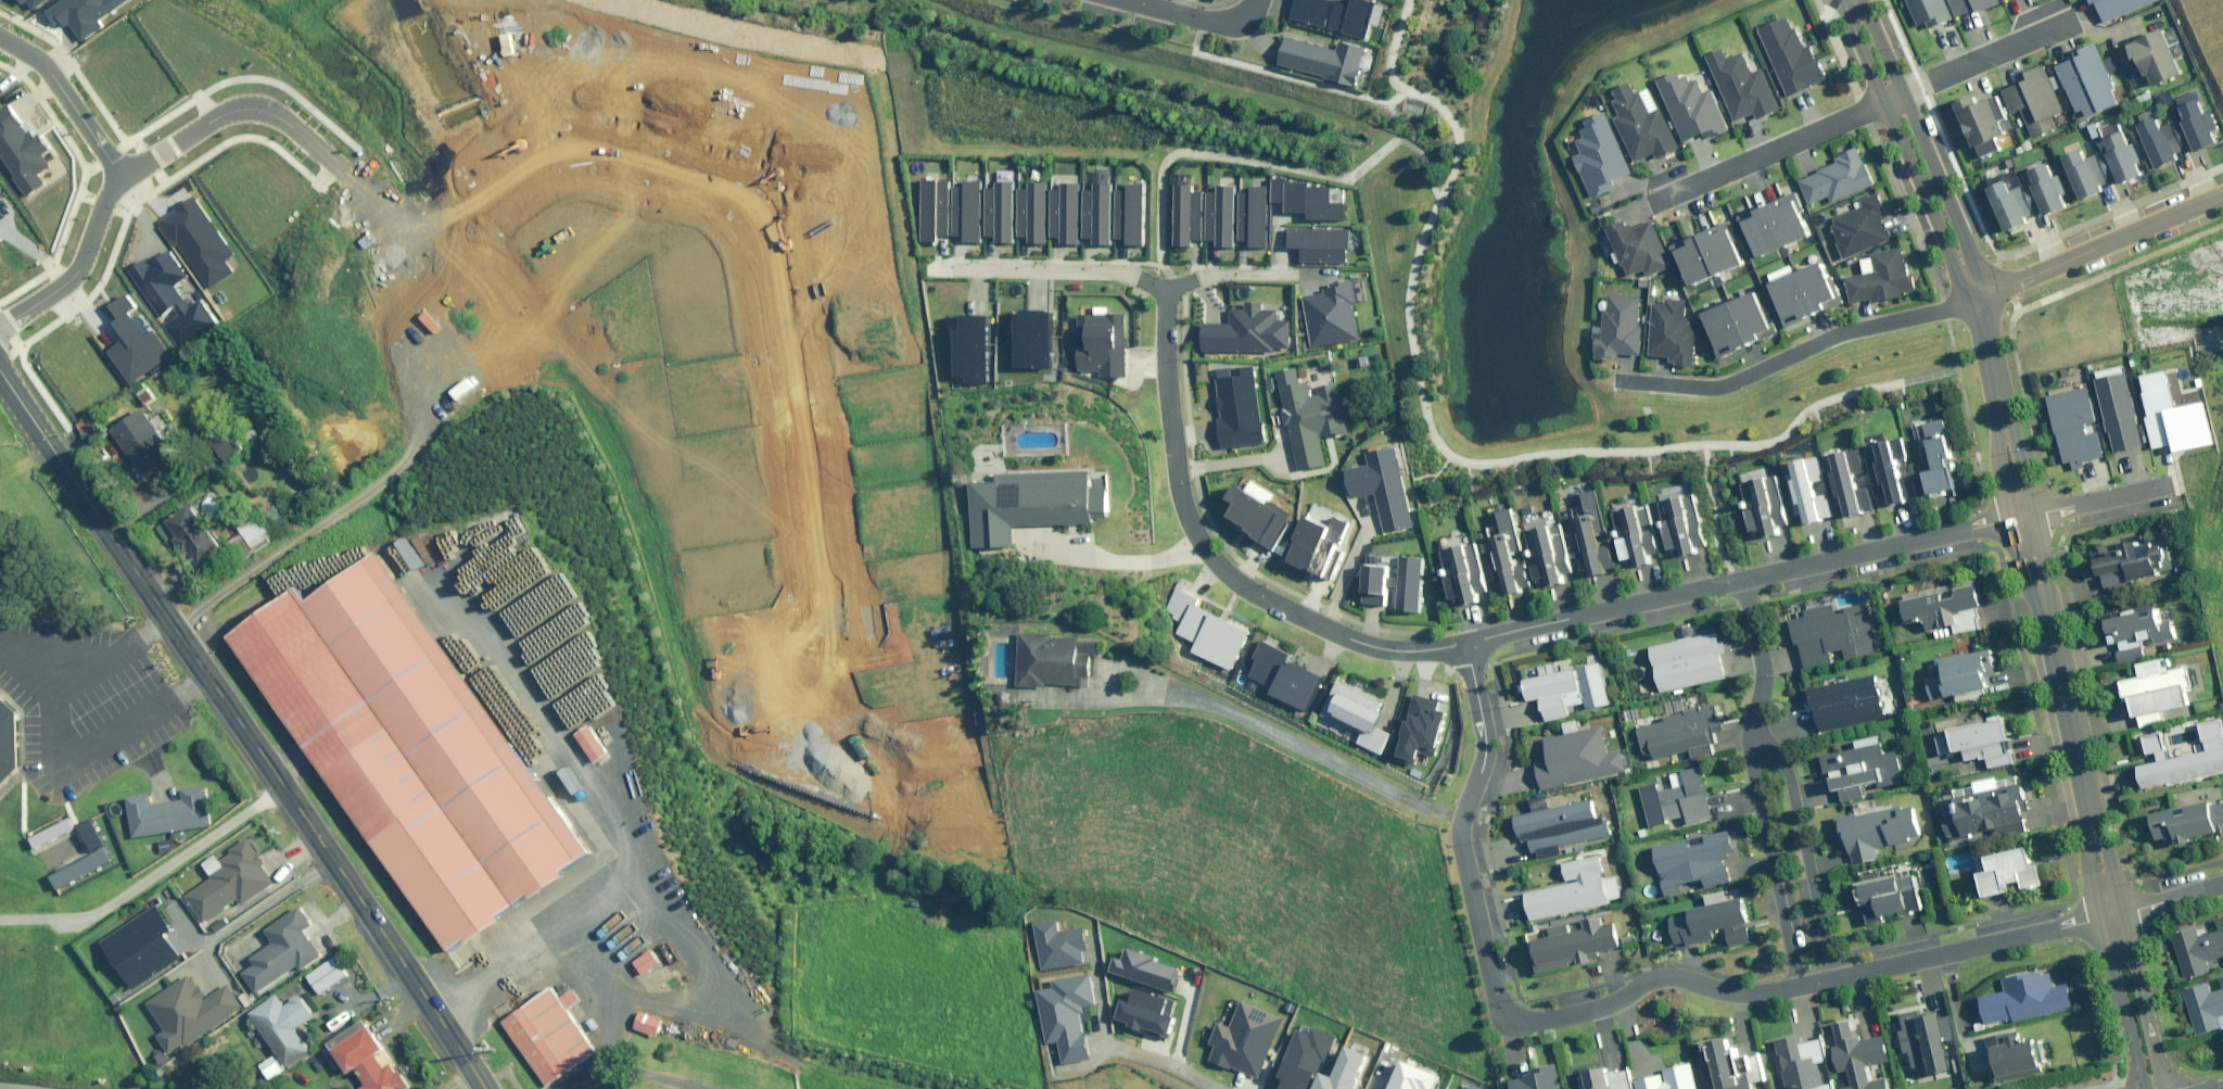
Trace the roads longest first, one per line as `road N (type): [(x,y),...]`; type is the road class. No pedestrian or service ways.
road 1 (tertiary): [(486,1088),(0,372)]
road 2 (unknown): [(424,259),(533,358),(632,494),(662,558),(722,767),(758,791),(828,808)]
road 3 (residential): [(1474,650),(1486,751),(1464,837),(1507,1014),(1518,1022),(1602,1006),(1671,978),(1746,994),(1799,985)]
road 4 (residential): [(1474,650),(1383,648),(1247,591),(1222,569),(1196,537),(1176,482),(1168,291)]
road 5 (unknown): [(424,259),(503,172),(528,160),(804,199)]
road 6 (track): [(168,619),(389,468),(425,425),(456,347)]
road 7 (residential): [(1617,379),(1712,388),(1857,329),(1973,302)]
road 8 (residential): [(1832,979),(2110,916)]
road 9 (residential): [(2013,520),(1741,579)]
road 10 (residential): [(1741,579),(1486,639),(1474,650)]
road 11 (residential): [(1973,302),(2222,194)]
road 12 (residential): [(1760,728),(1782,766),(1832,979)]
road 13 (residential): [(1799,985),(1753,769),(1760,728)]
road 14 (residential): [(1652,204),(1882,103)]
road 15 (residential): [(114,172),(231,108),(268,117),(319,163)]
road 16 (residential): [(0,336),(72,281),(114,172)]
road 17 (tertiary): [(2043,608),(2088,808)]
road 18 (tertiary): [(1903,94),(1966,239),(1967,283)]
road 19 (tertiary): [(1967,283),(1882,103)]
road 20 (residential): [(977,269),(1121,273),(1168,291)]
road 21 (residential): [(2075,20),(1903,94)]
road 22 (residential): [(114,172),(50,73),(0,34)]
road 23 (tertiary): [(2117,943),(2134,961),(2168,1088)]
road 24 (residential): [(1741,579),(1761,677),(1760,728)]
road 25 (residential): [(1260,0),(1242,22),(1227,25),(1127,0)]
road 26 (unknown): [(319,163),(424,259)]
road 27 (residential): [(2172,485),(2033,515)]
road 28 (residential): [(1168,291),(1202,276),(1291,276)]
road 29 (tertiary): [(1973,302),(2001,422)]

